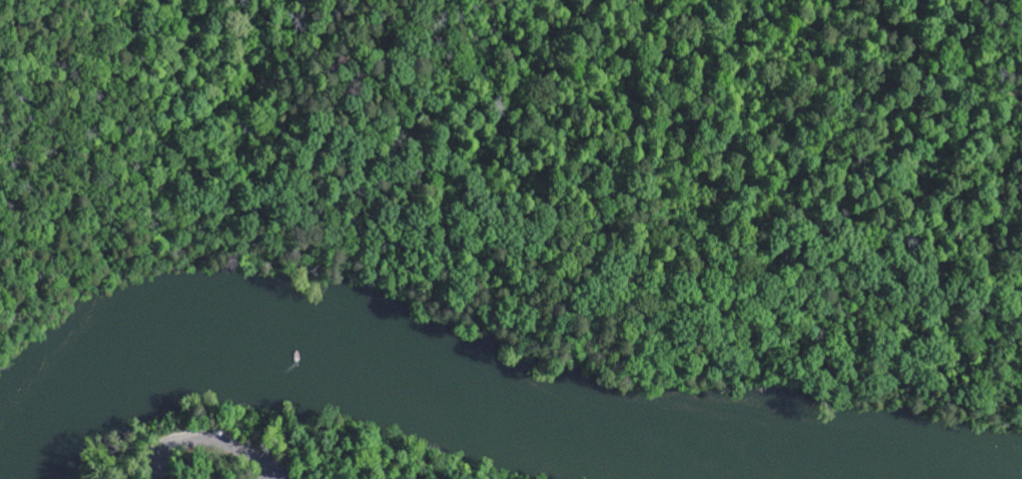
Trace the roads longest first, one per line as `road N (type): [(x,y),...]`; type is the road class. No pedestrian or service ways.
road 1 (residential): [(292,478),(211,443),(150,459)]

